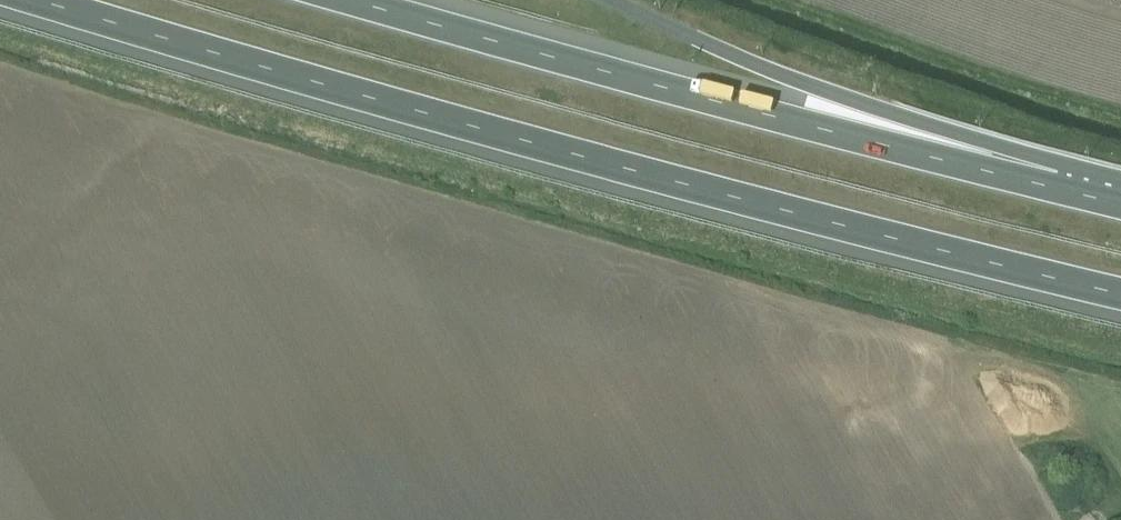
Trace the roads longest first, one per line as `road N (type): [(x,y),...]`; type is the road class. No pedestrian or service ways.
road 1 (motorway): [(43,0),(543,147),(1120,296)]
road 2 (motorway): [(1062,192),(350,0)]
road 3 (motorway): [(1062,192),(613,4)]
road 4 (track): [(1120,118),(783,0)]

